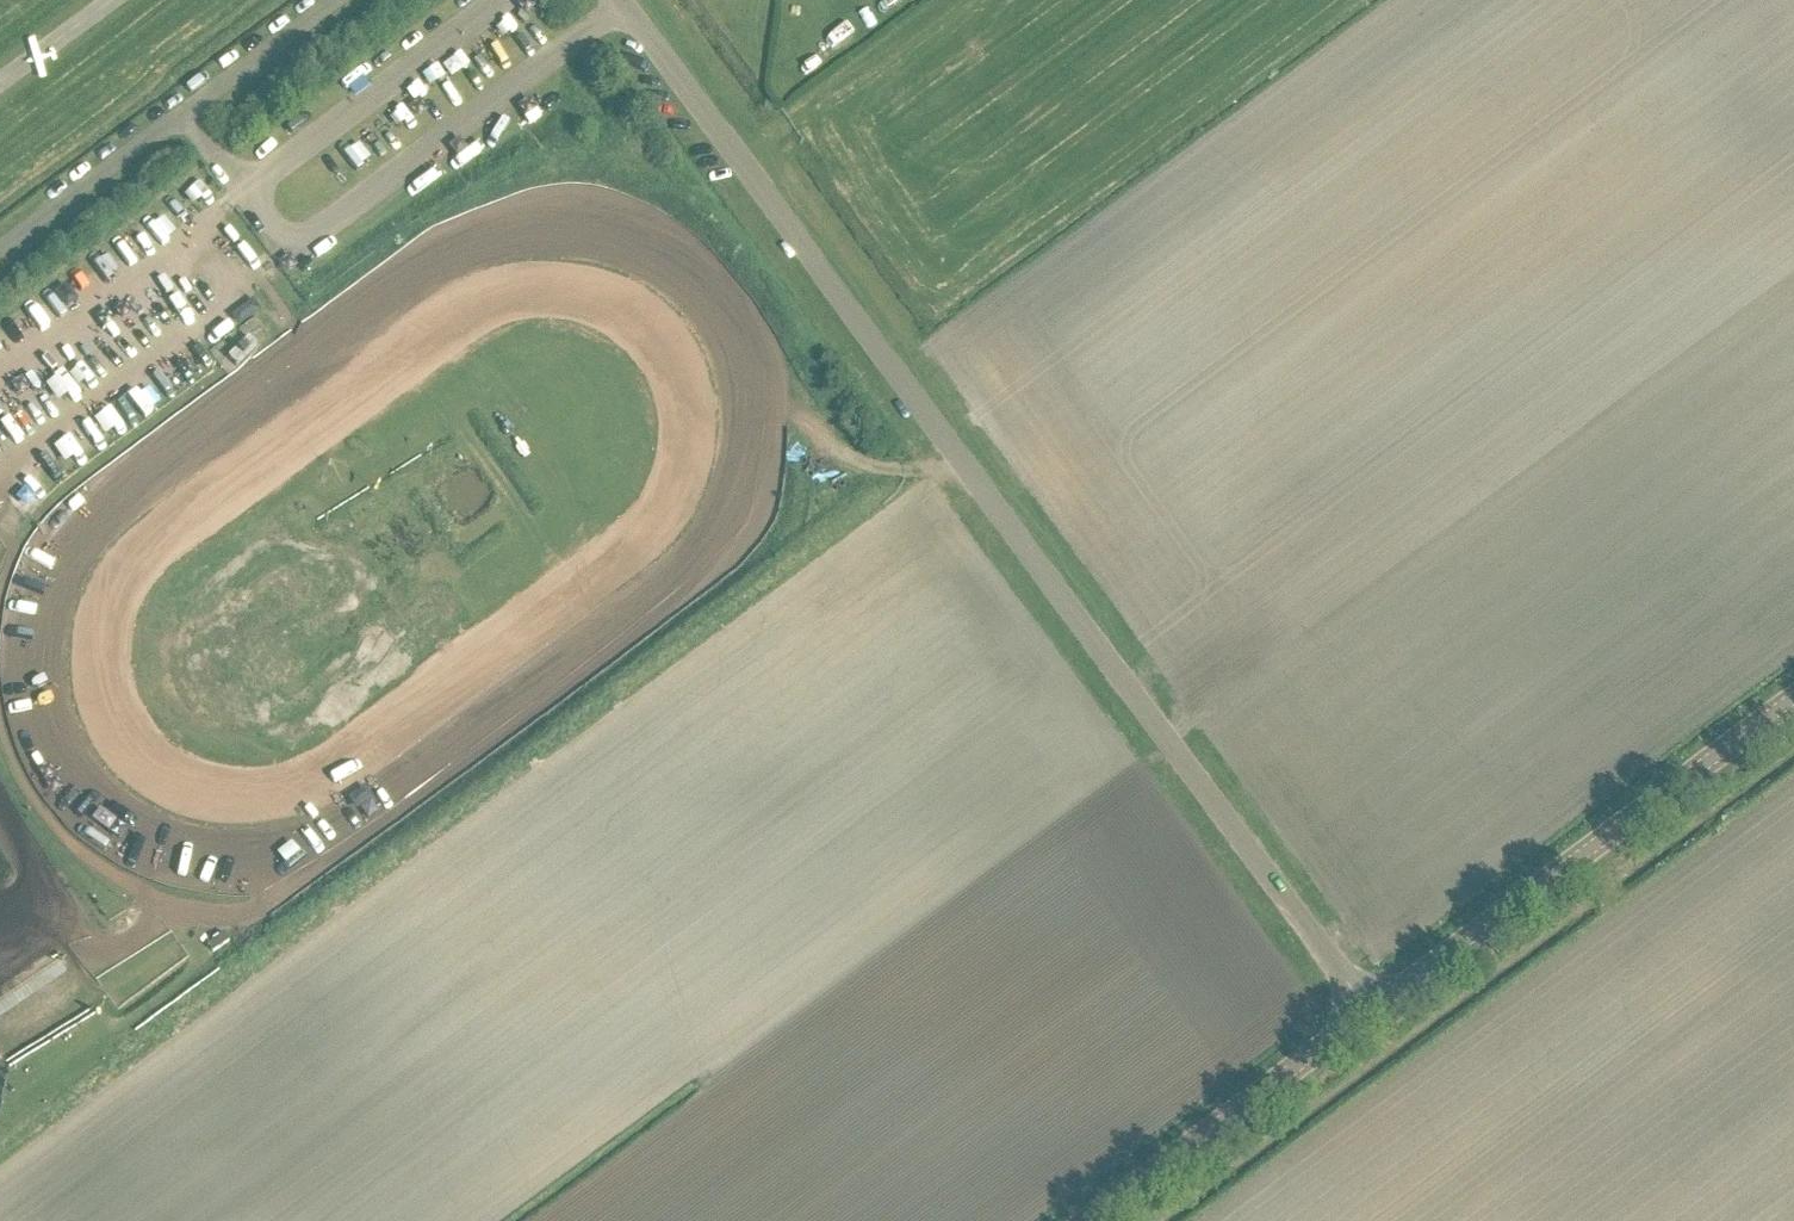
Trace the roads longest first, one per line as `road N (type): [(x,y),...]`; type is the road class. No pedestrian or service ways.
road 1 (unclassified): [(1369,1014),(617,0)]
road 2 (tertiary): [(1369,1014),(1793,699)]
road 3 (unclassified): [(0,255),(344,0)]
road 4 (tertiary): [(1091,1220),(1369,1014)]
road 5 (track): [(263,178),(0,360)]
road 6 (track): [(964,470),(895,474),(840,458),(761,384)]

